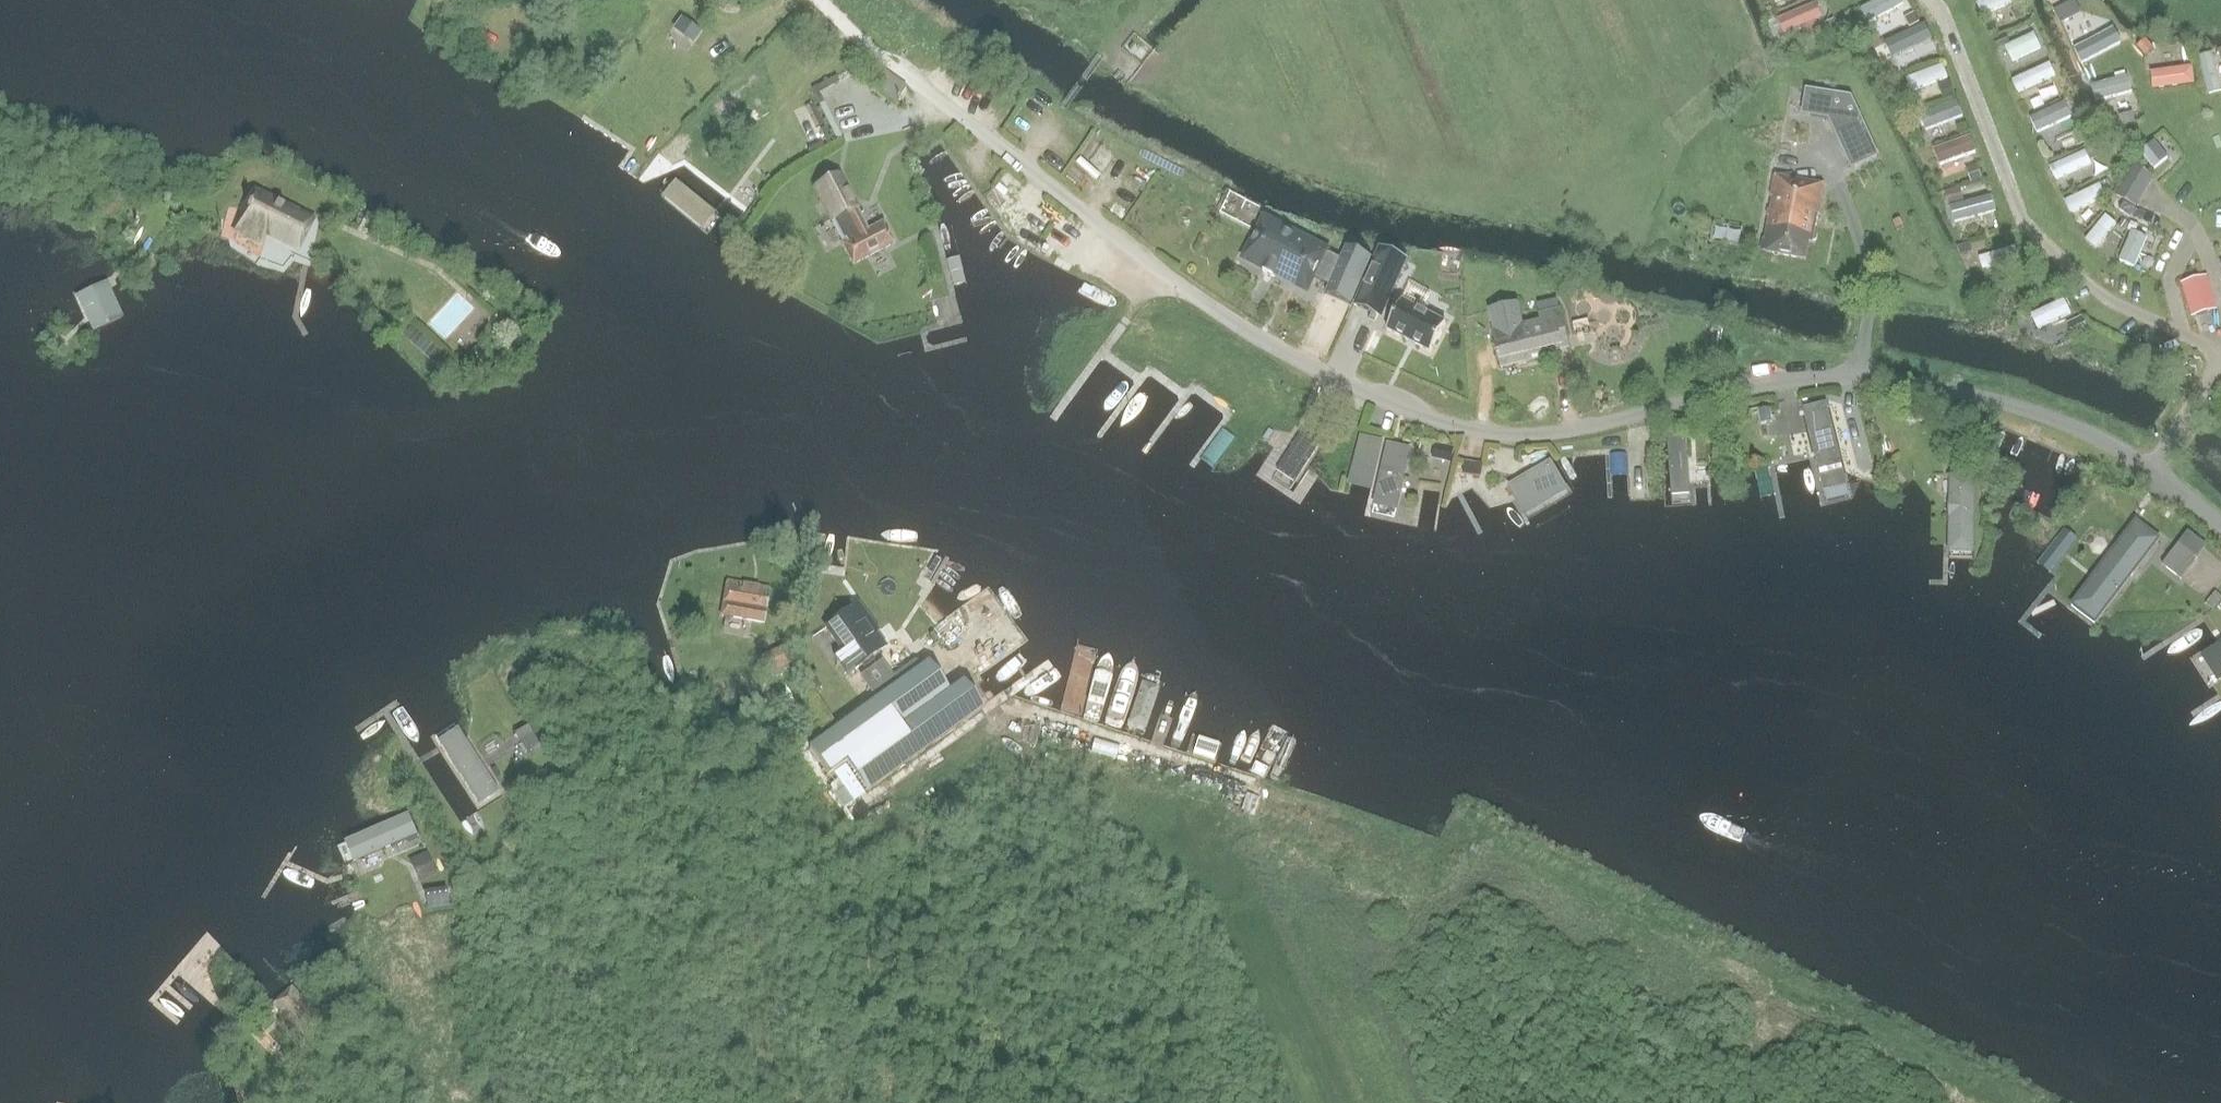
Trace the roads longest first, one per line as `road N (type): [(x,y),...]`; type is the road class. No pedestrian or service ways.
road 1 (residential): [(894,66),(1183,288),(1352,388),(1450,423),(1512,437),(1571,432),(1713,396),(1860,375),(2016,404),(2094,435),(2220,524)]

